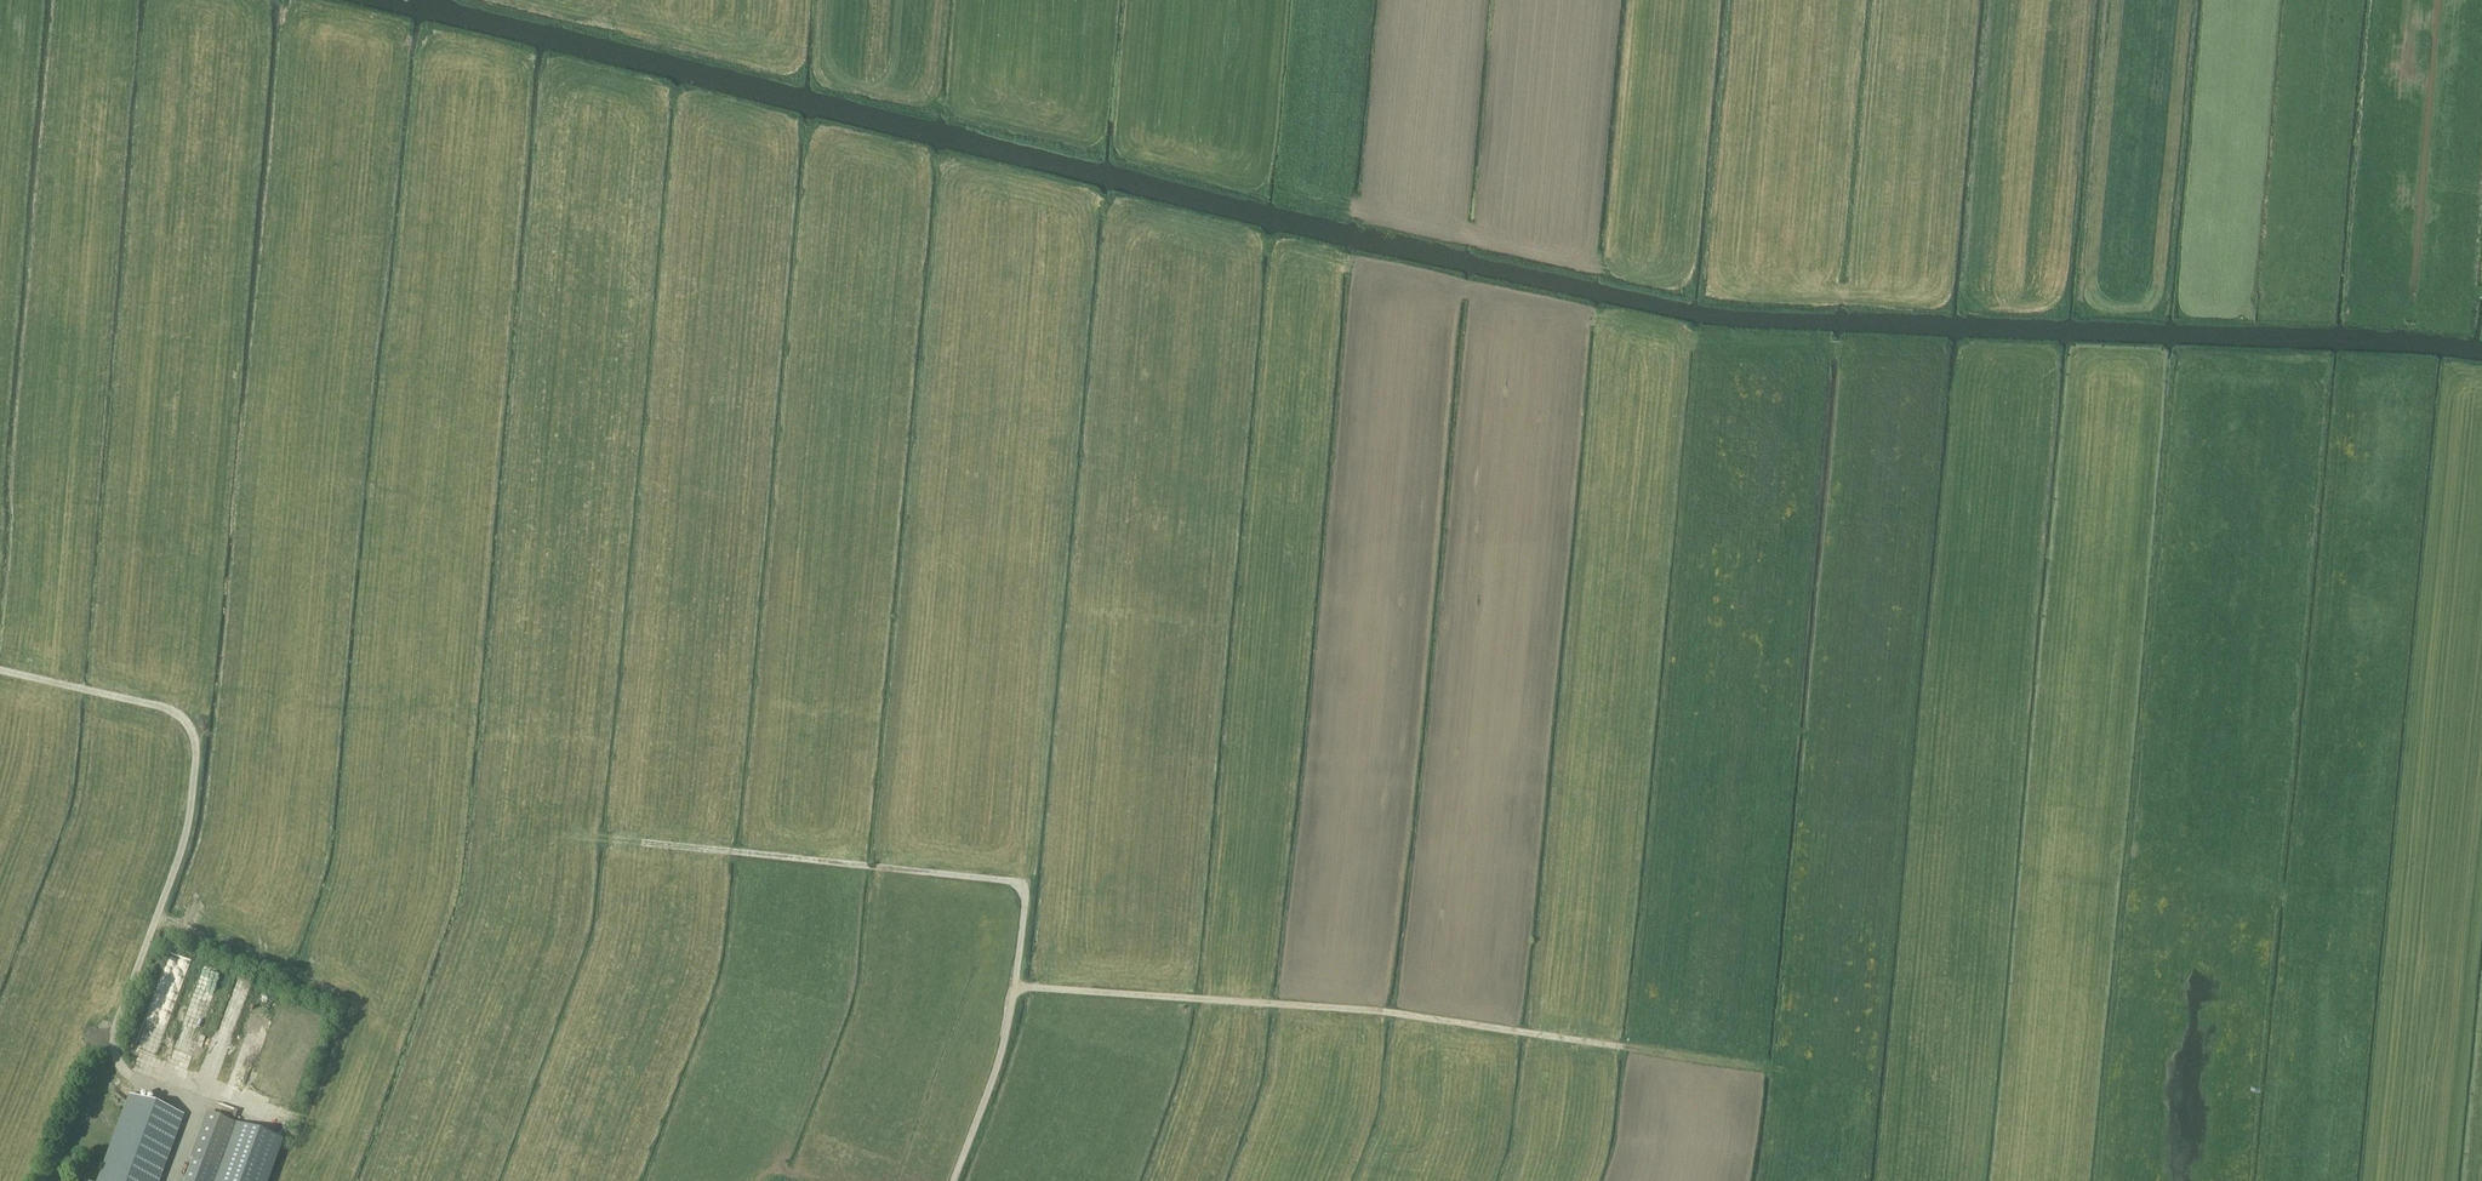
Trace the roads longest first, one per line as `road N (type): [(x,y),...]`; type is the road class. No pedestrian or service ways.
road 1 (track): [(170,1180),(198,1096),(128,1073),(115,1048),(186,845),(196,735),(174,709),(0,668)]

